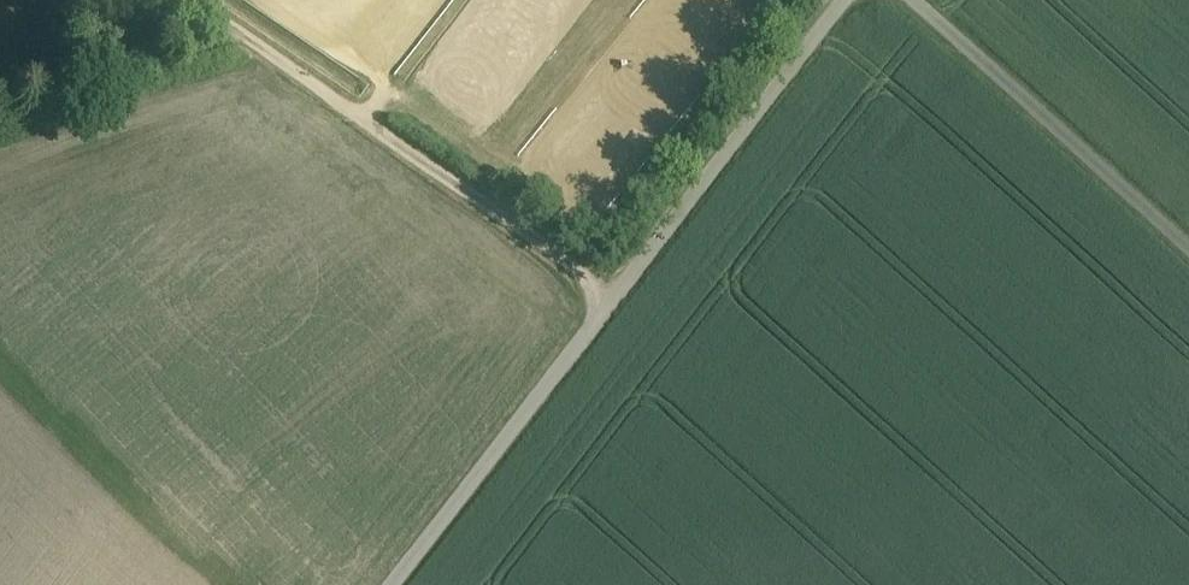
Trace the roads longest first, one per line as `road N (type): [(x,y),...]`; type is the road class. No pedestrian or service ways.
road 1 (unclassified): [(400,584),(847,0)]
road 2 (track): [(619,302),(195,0)]
road 3 (unclassified): [(916,0),(1188,250)]

